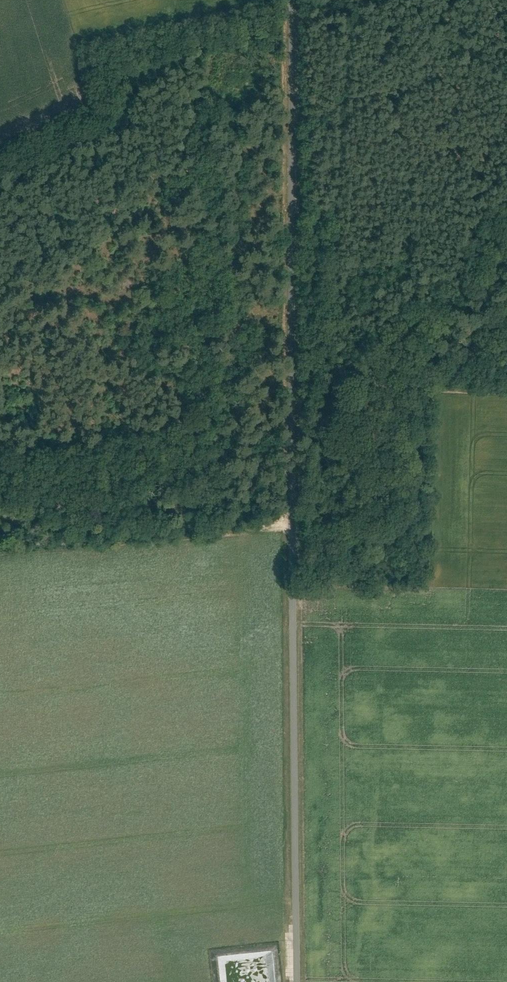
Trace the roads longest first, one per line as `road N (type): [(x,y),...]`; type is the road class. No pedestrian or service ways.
road 1 (unclassified): [(297,981),(291,0)]

